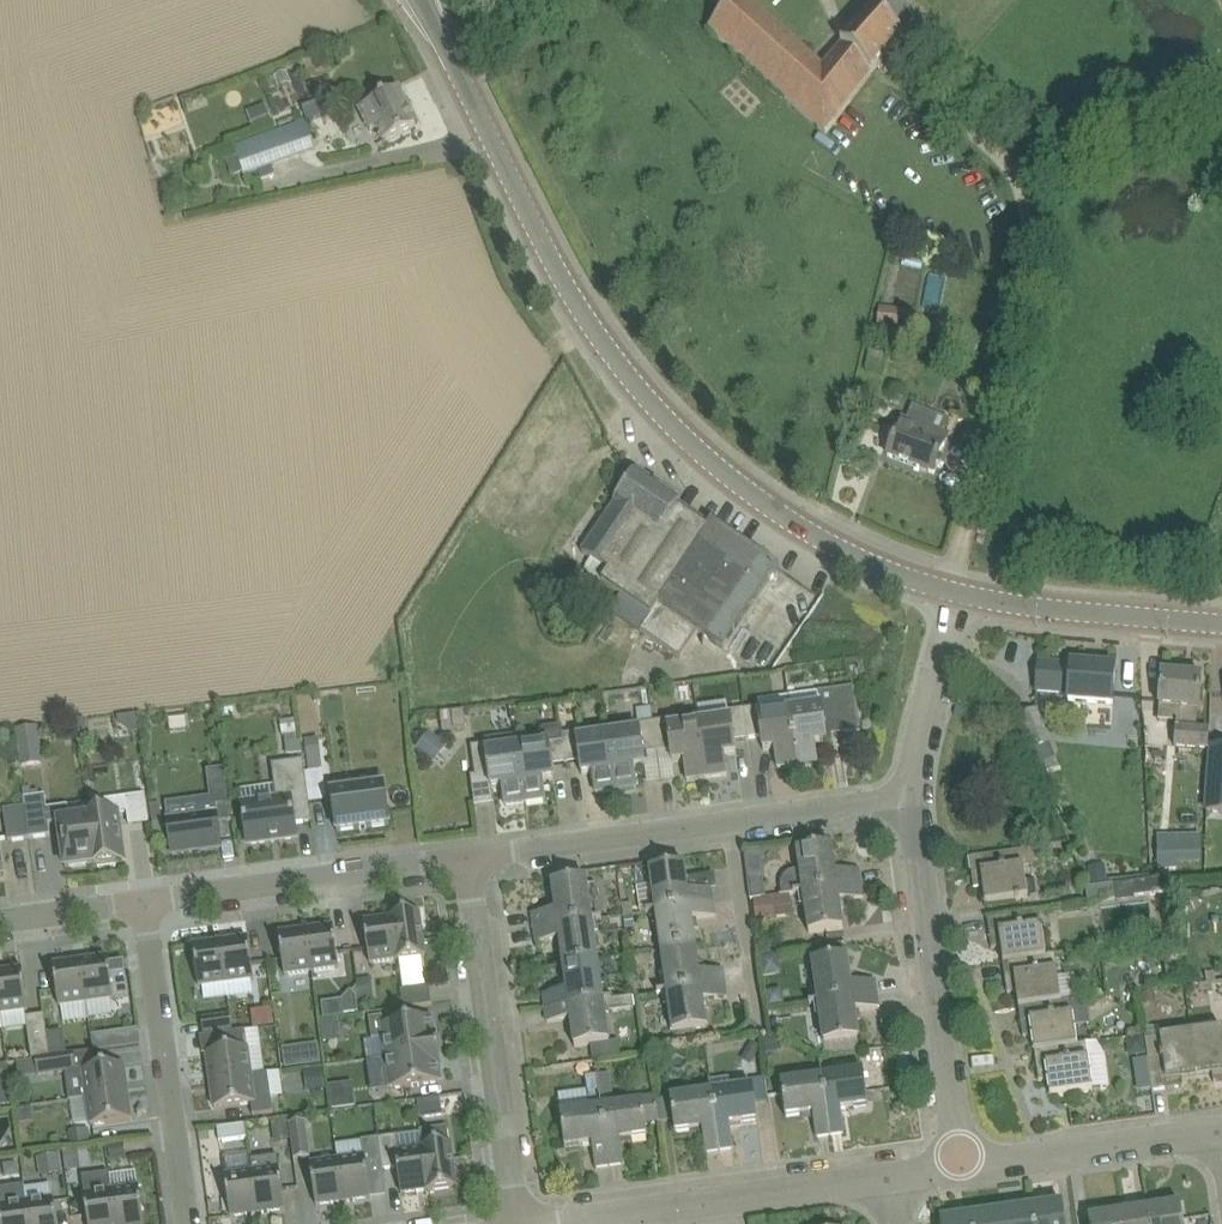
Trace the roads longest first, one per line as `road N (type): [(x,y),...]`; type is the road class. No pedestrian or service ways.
road 1 (secondary): [(950,591),(868,564),(773,507),(673,428),(569,292),(425,0)]
road 2 (residential): [(959,1167),(913,796)]
road 3 (residential): [(518,1223),(467,859)]
road 4 (residential): [(554,1223),(889,1177)]
road 5 (residential): [(145,901),(189,1223)]
road 6 (residential): [(467,859),(145,901)]
road 7 (secondary): [(1221,623),(950,591)]
road 8 (residential): [(730,822),(467,859)]
road 9 (residential): [(959,1167),(1214,1131)]
road 10 (residential): [(913,796),(950,591)]
road 11 (residential): [(730,822),(758,1022)]
road 12 (residential): [(913,796),(730,822)]
road 13 (residential): [(145,901),(0,920)]

